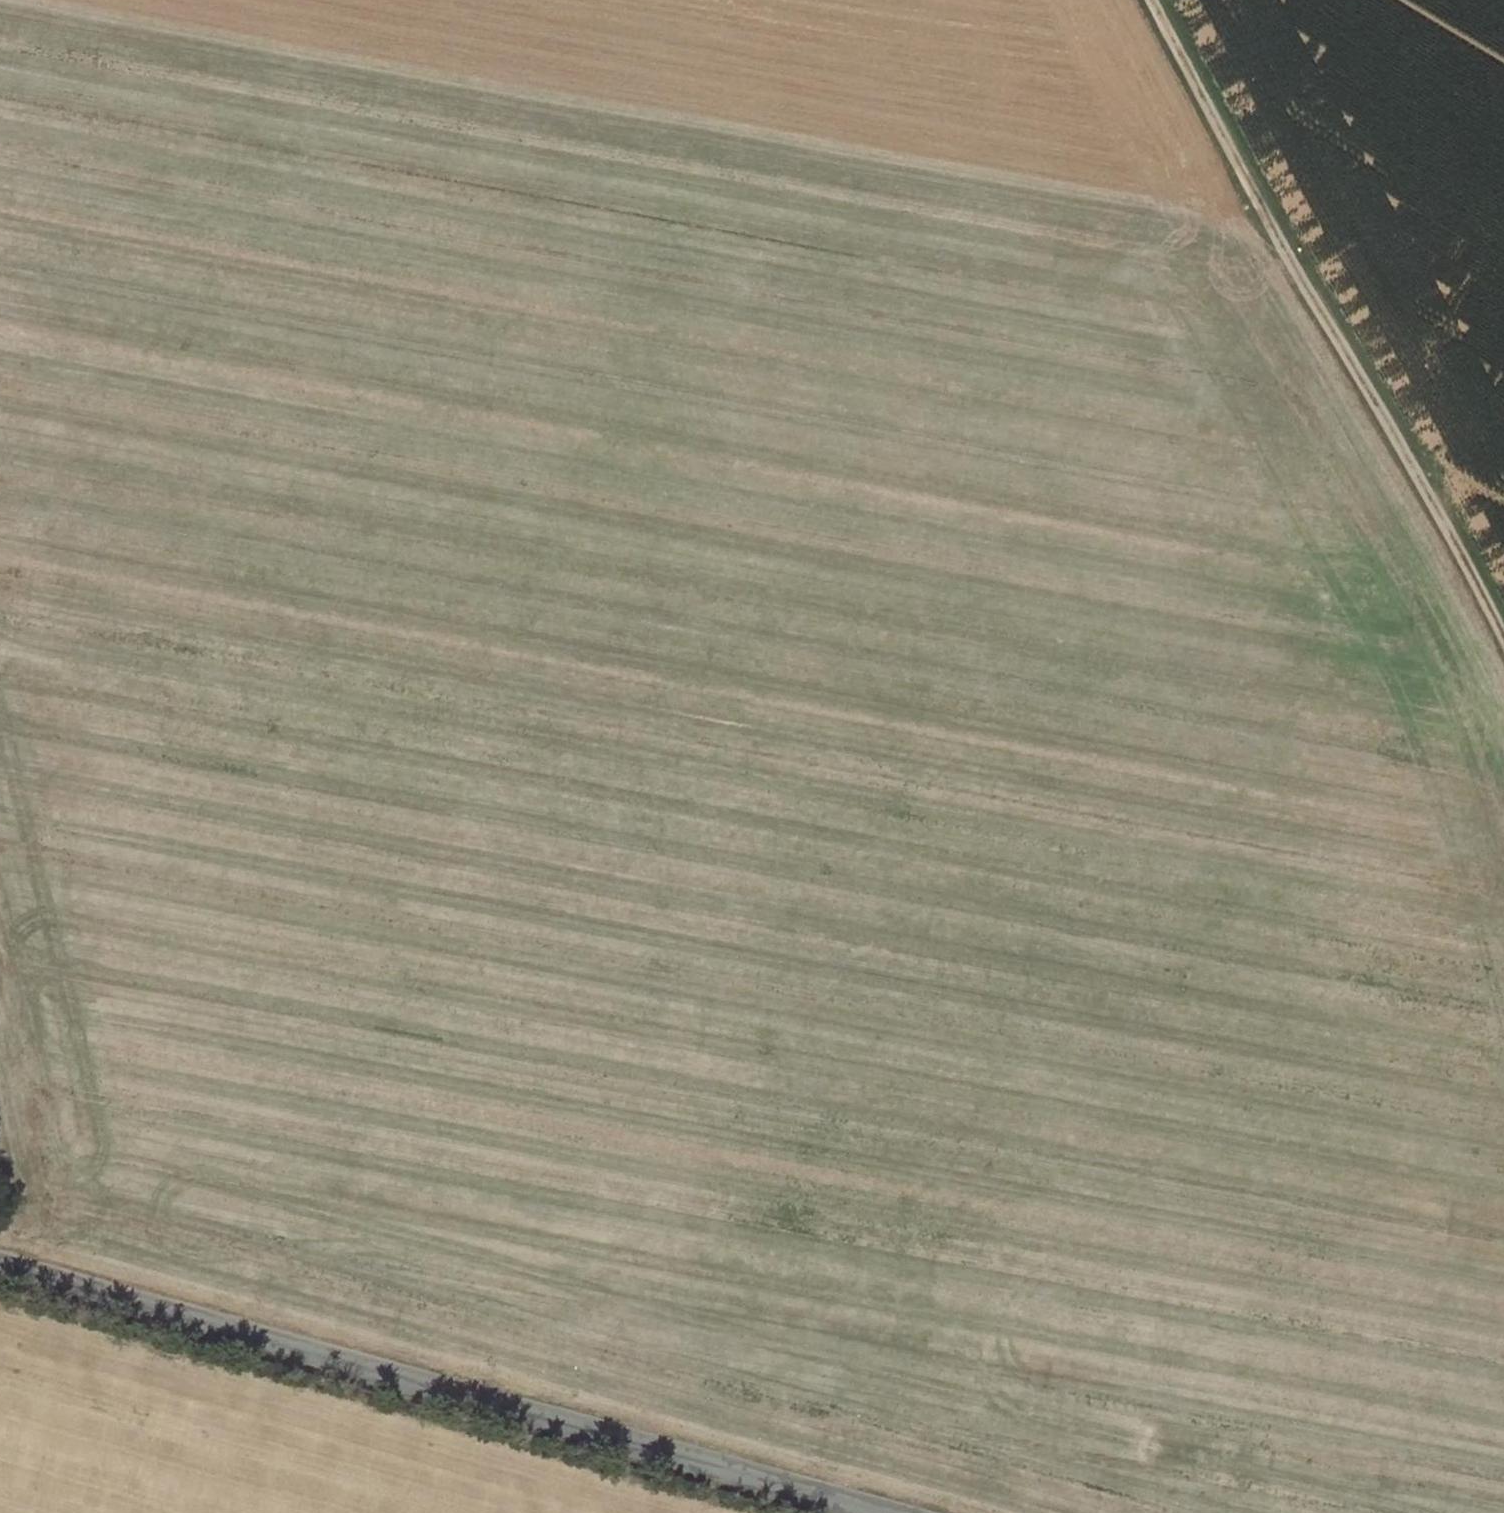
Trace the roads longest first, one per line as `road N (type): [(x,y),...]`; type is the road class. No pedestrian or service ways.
road 1 (unclassified): [(902,1512),(0,1264)]
road 2 (track): [(1152,0),(1503,632)]

